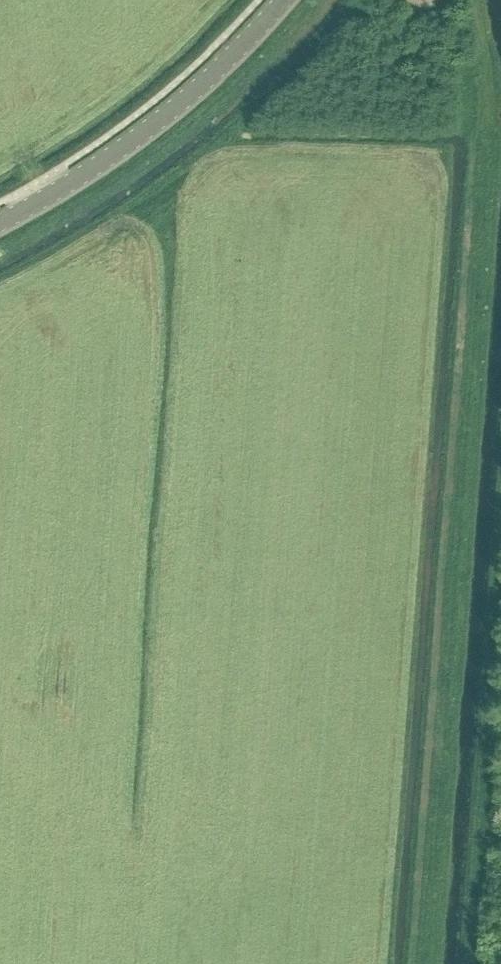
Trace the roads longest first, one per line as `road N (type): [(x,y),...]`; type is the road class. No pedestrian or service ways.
road 1 (tertiary): [(0,220),(135,140),(284,0)]

